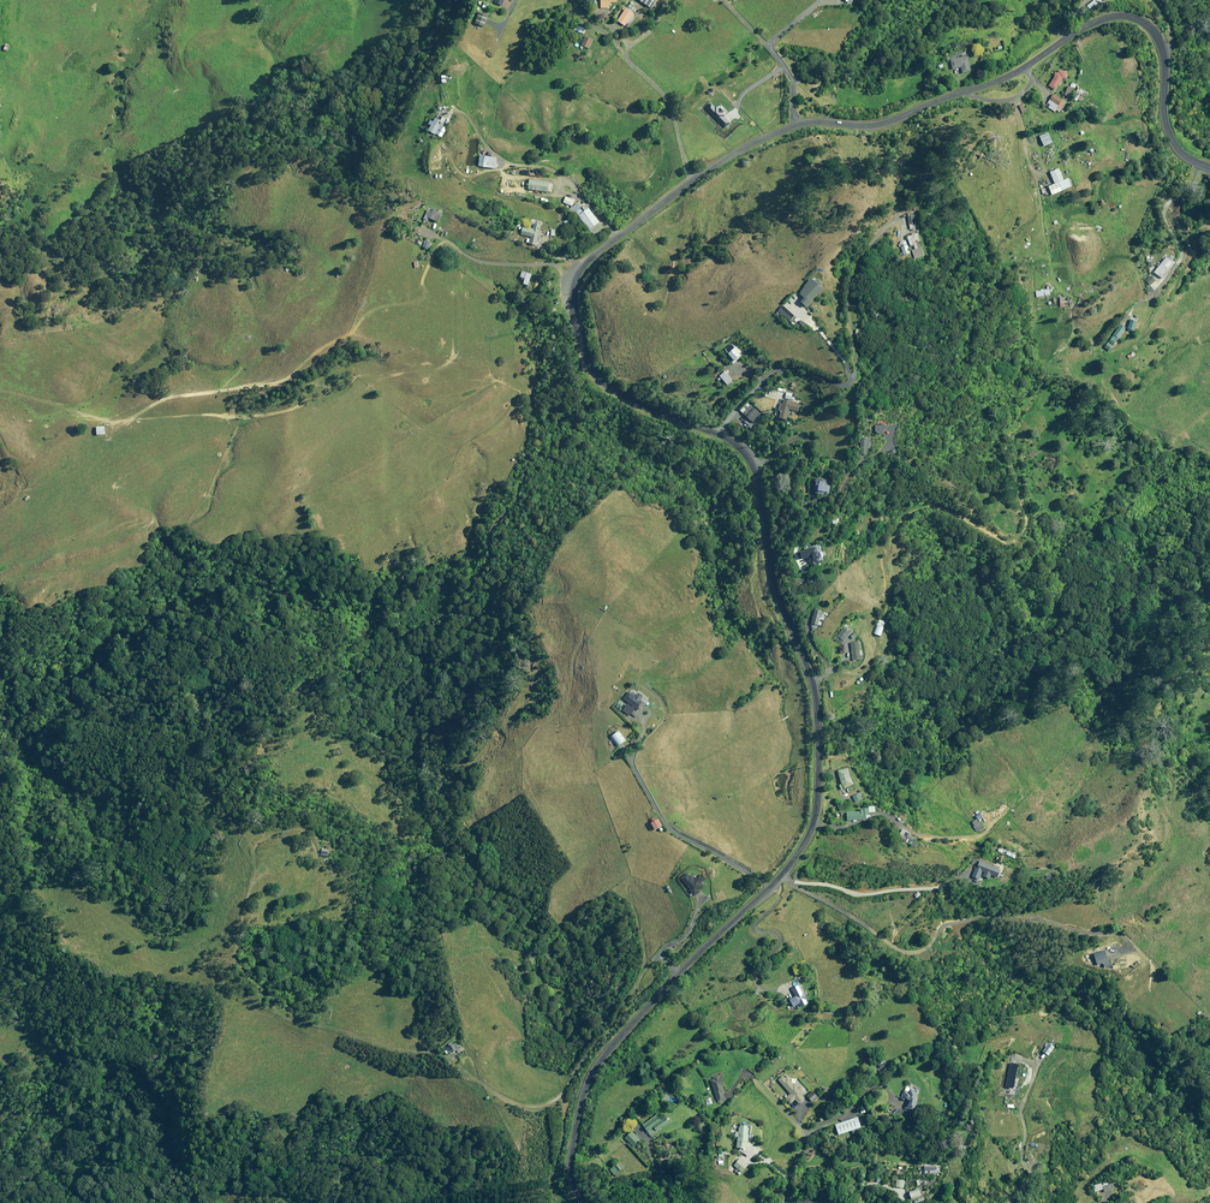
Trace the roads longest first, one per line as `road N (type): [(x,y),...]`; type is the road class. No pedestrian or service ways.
road 1 (tertiary): [(586,1202),(571,1167),(591,1074),(797,855),(818,804),(819,735),(812,681),(766,567),(753,469),(733,443),(617,391),(593,372),(572,312),(580,270),(743,148),(802,123),(872,123),(997,82),(1102,18),(1134,18),(1160,44),(1166,126),(1177,144),(1209,166)]
road 2 (track): [(324,752),(318,760),(264,749),(211,771),(202,787),(256,847),(243,948),(252,988),(269,1012),(446,1055),(511,1101),(540,1106),(563,1094),(660,958)]
road 3 (track): [(67,410),(122,423),(159,403),(278,385),(414,291),(445,241),(484,262),(580,270)]
road 4 (track): [(636,714),(644,724),(632,758),(670,829),(770,886)]
road 5 (track): [(443,124),(447,114),(462,113),(498,158),(552,168),(621,235)]
road 6 (track): [(780,989),(763,988),(756,976),(780,939),(756,925),(778,898),(776,880)]

